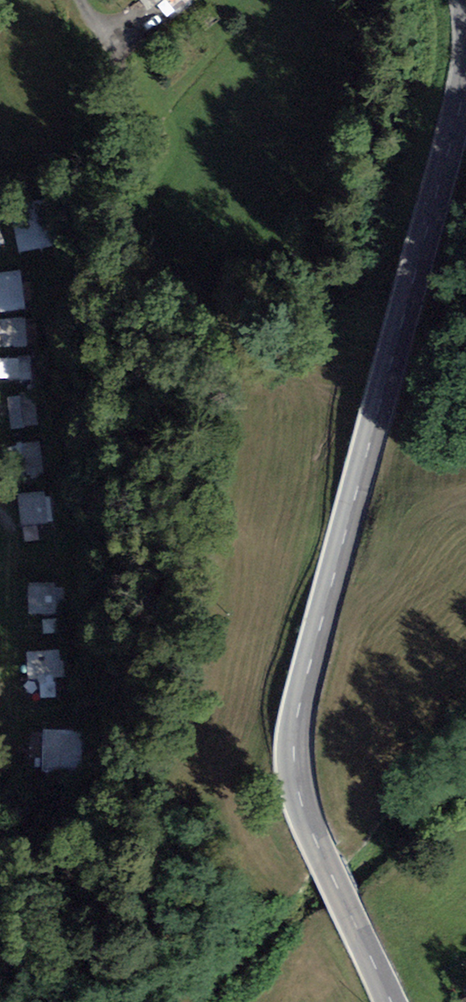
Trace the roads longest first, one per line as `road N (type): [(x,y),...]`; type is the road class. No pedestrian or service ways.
road 1 (secondary): [(465,82),(297,714),(299,802),(391,1001)]

